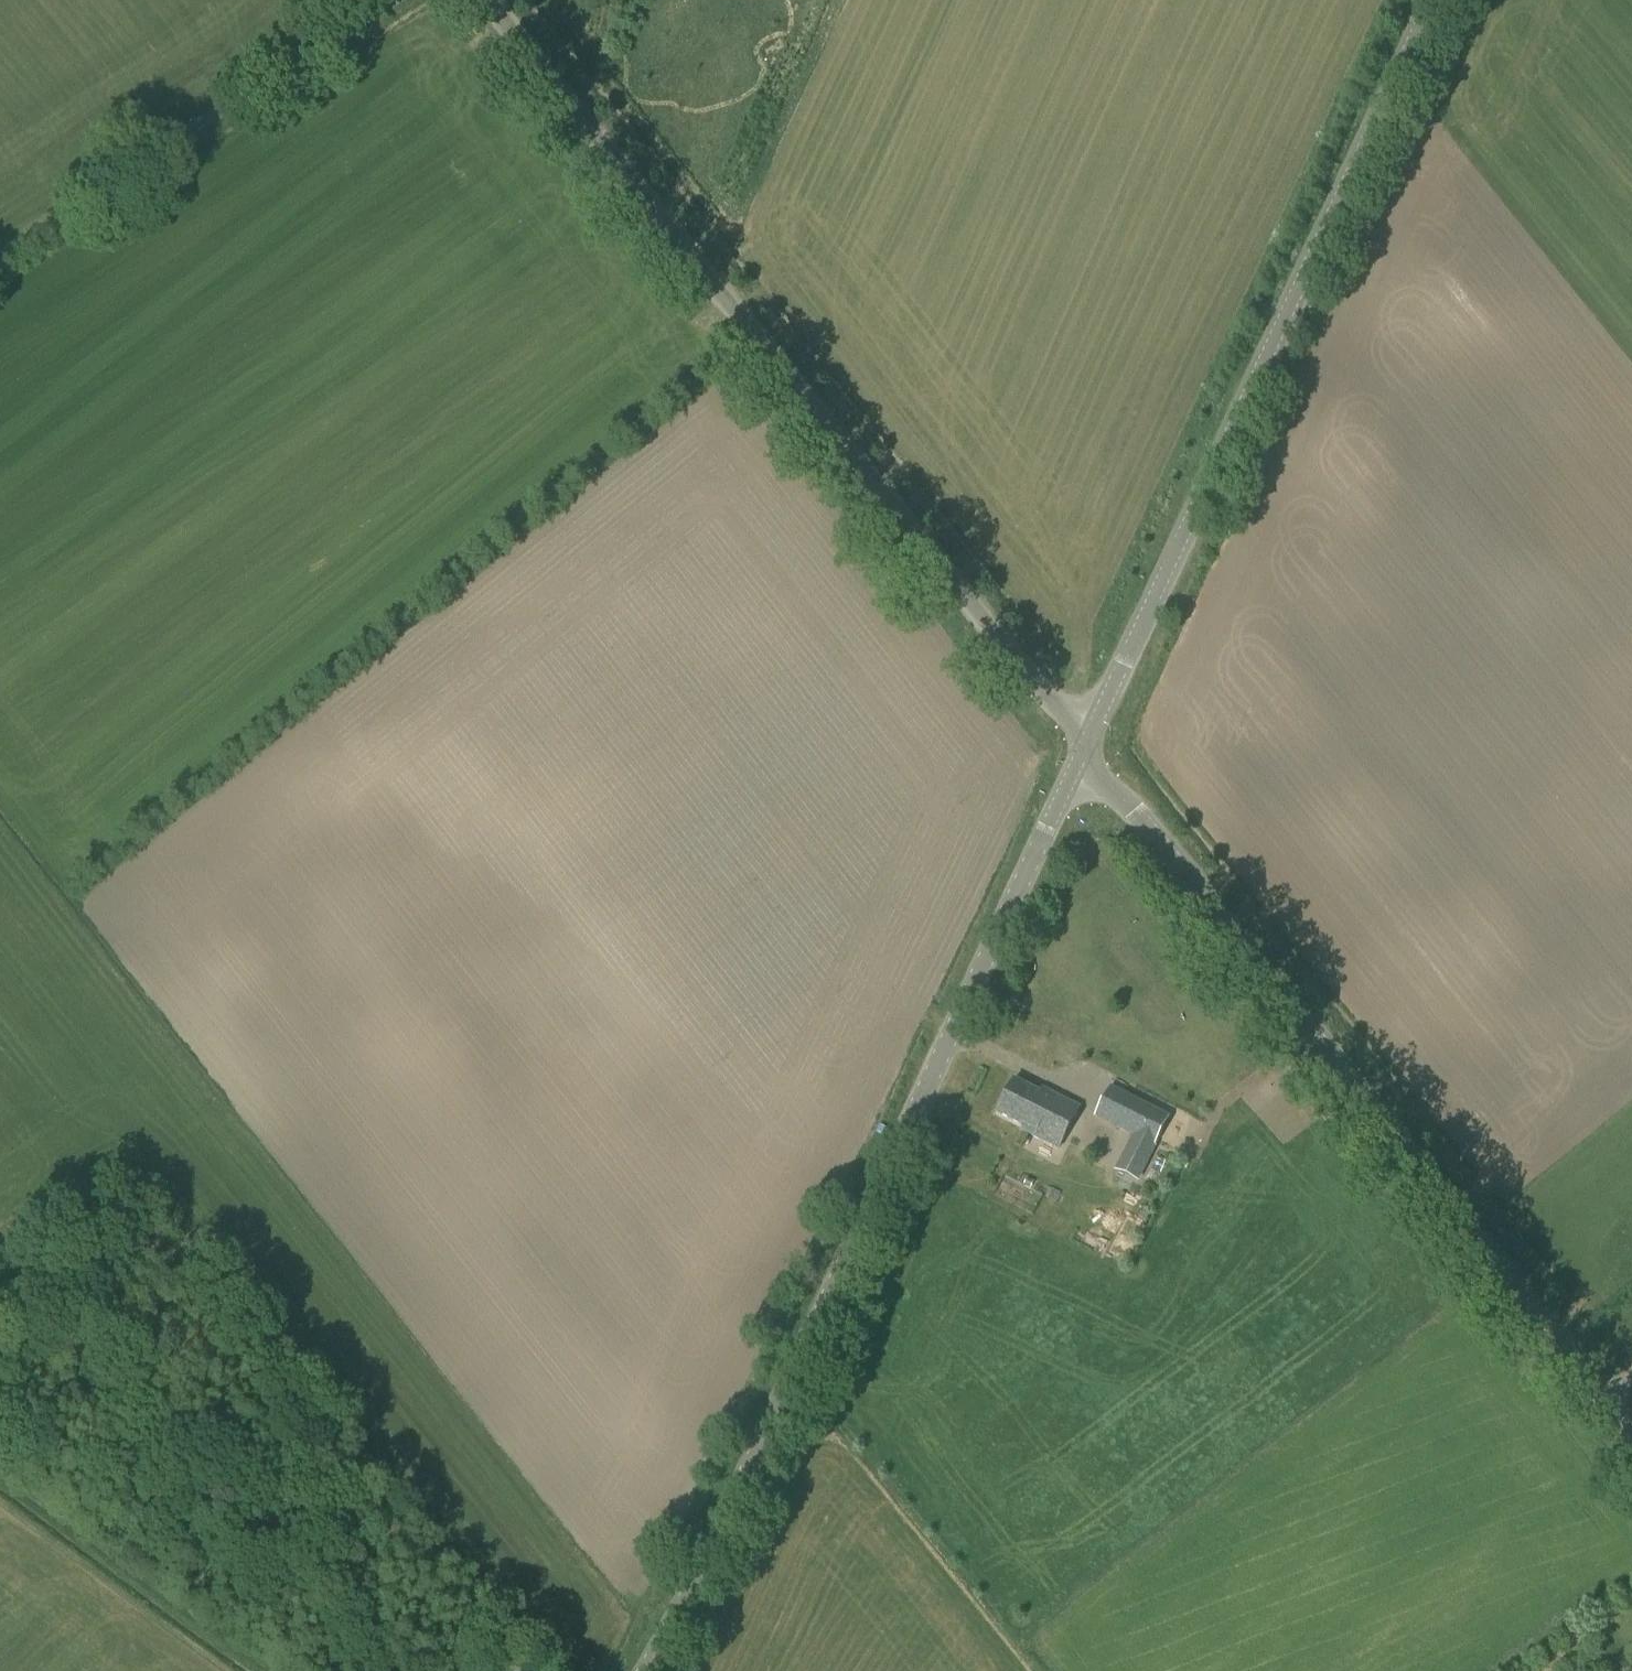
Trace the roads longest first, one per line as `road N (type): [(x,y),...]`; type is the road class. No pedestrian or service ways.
road 1 (tertiary): [(648,1670),(1076,768)]
road 2 (unclassified): [(1093,732),(1041,693),(486,0)]
road 3 (tertiary): [(1631,1431),(1149,828),(1076,768)]
road 4 (tertiary): [(1093,732),(1431,0)]
road 5 (unclassified): [(0,259),(395,0)]

